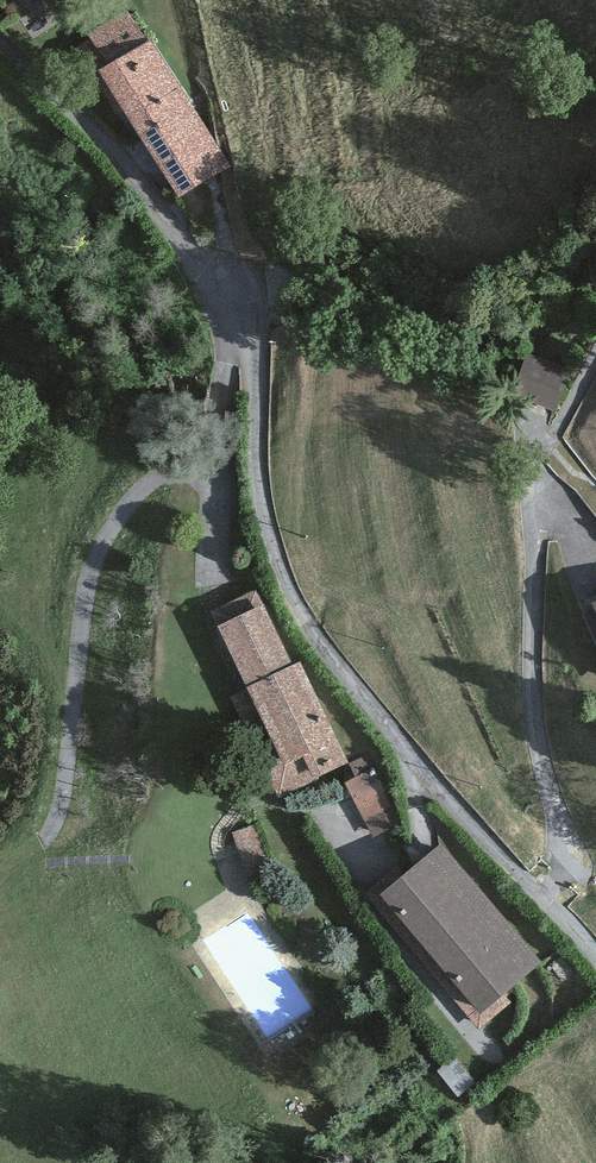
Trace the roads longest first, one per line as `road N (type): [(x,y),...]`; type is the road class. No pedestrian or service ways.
road 1 (unclassified): [(546,903),(301,615),(261,488),(249,353),(150,198),(0,43)]
road 2 (unclassified): [(546,903),(561,861),(533,681),(535,473),(595,357)]

